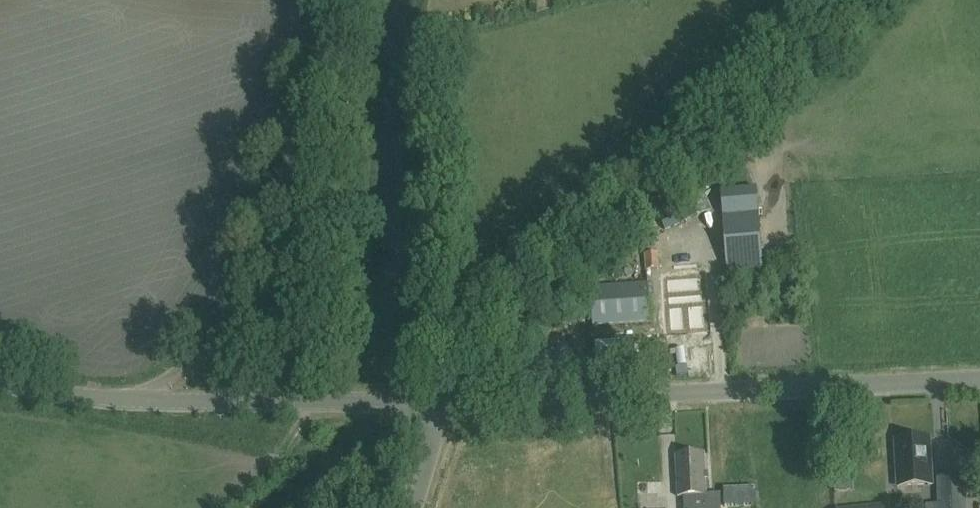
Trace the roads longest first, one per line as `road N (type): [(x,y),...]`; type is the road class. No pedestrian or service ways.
road 1 (track): [(863,0),(450,379),(439,401)]
road 2 (tertiary): [(439,401),(979,378)]
road 3 (unclassified): [(249,284),(334,0)]
road 4 (tertiary): [(310,401),(145,401)]
road 5 (unclassified): [(145,401),(220,335),(249,284)]
road 6 (tertiary): [(145,401),(0,382)]
road 7 (unclassified): [(310,401),(271,364),(254,326),(249,284)]
road 8 (tertiary): [(310,401),(439,401)]

